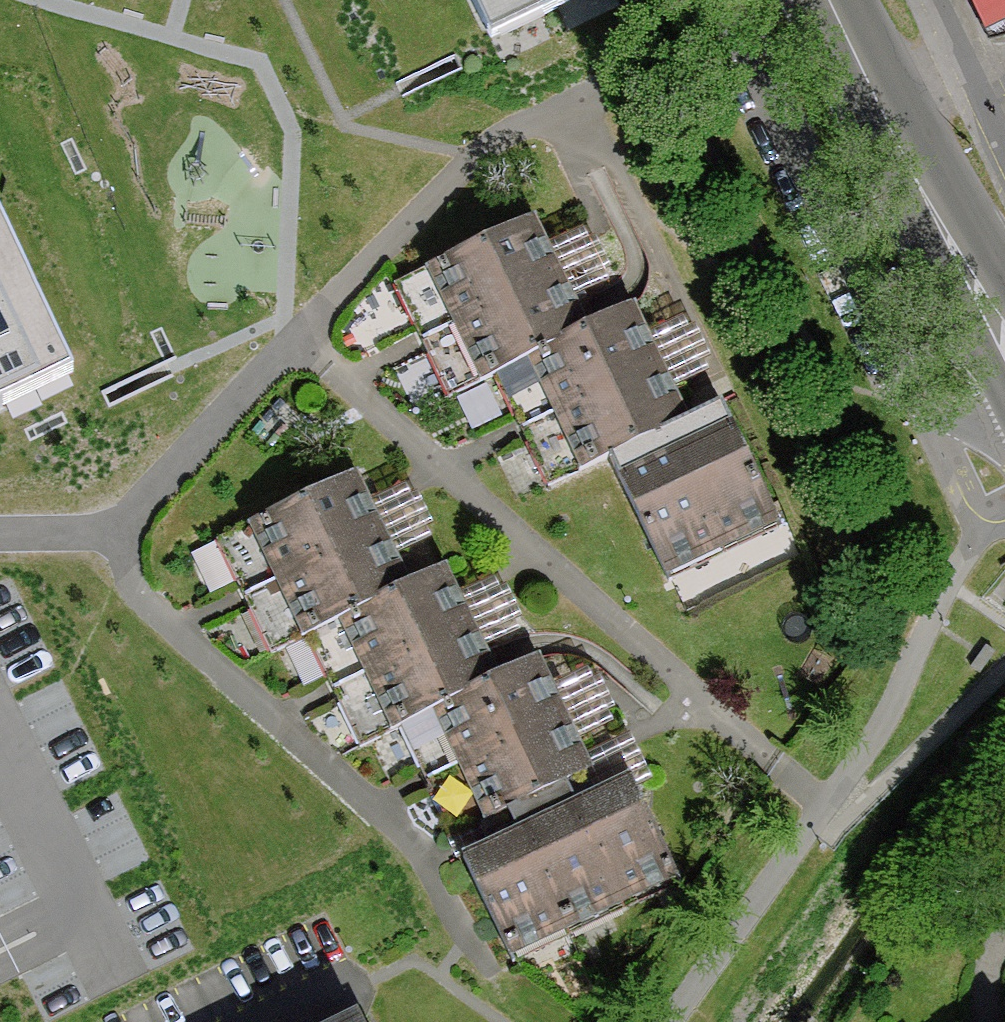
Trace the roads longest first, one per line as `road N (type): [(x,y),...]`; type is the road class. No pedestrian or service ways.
road 1 (primary): [(901,137),(951,301),(1004,406)]
road 2 (primary): [(1004,278),(901,137)]
road 3 (primary): [(901,137),(833,0)]

